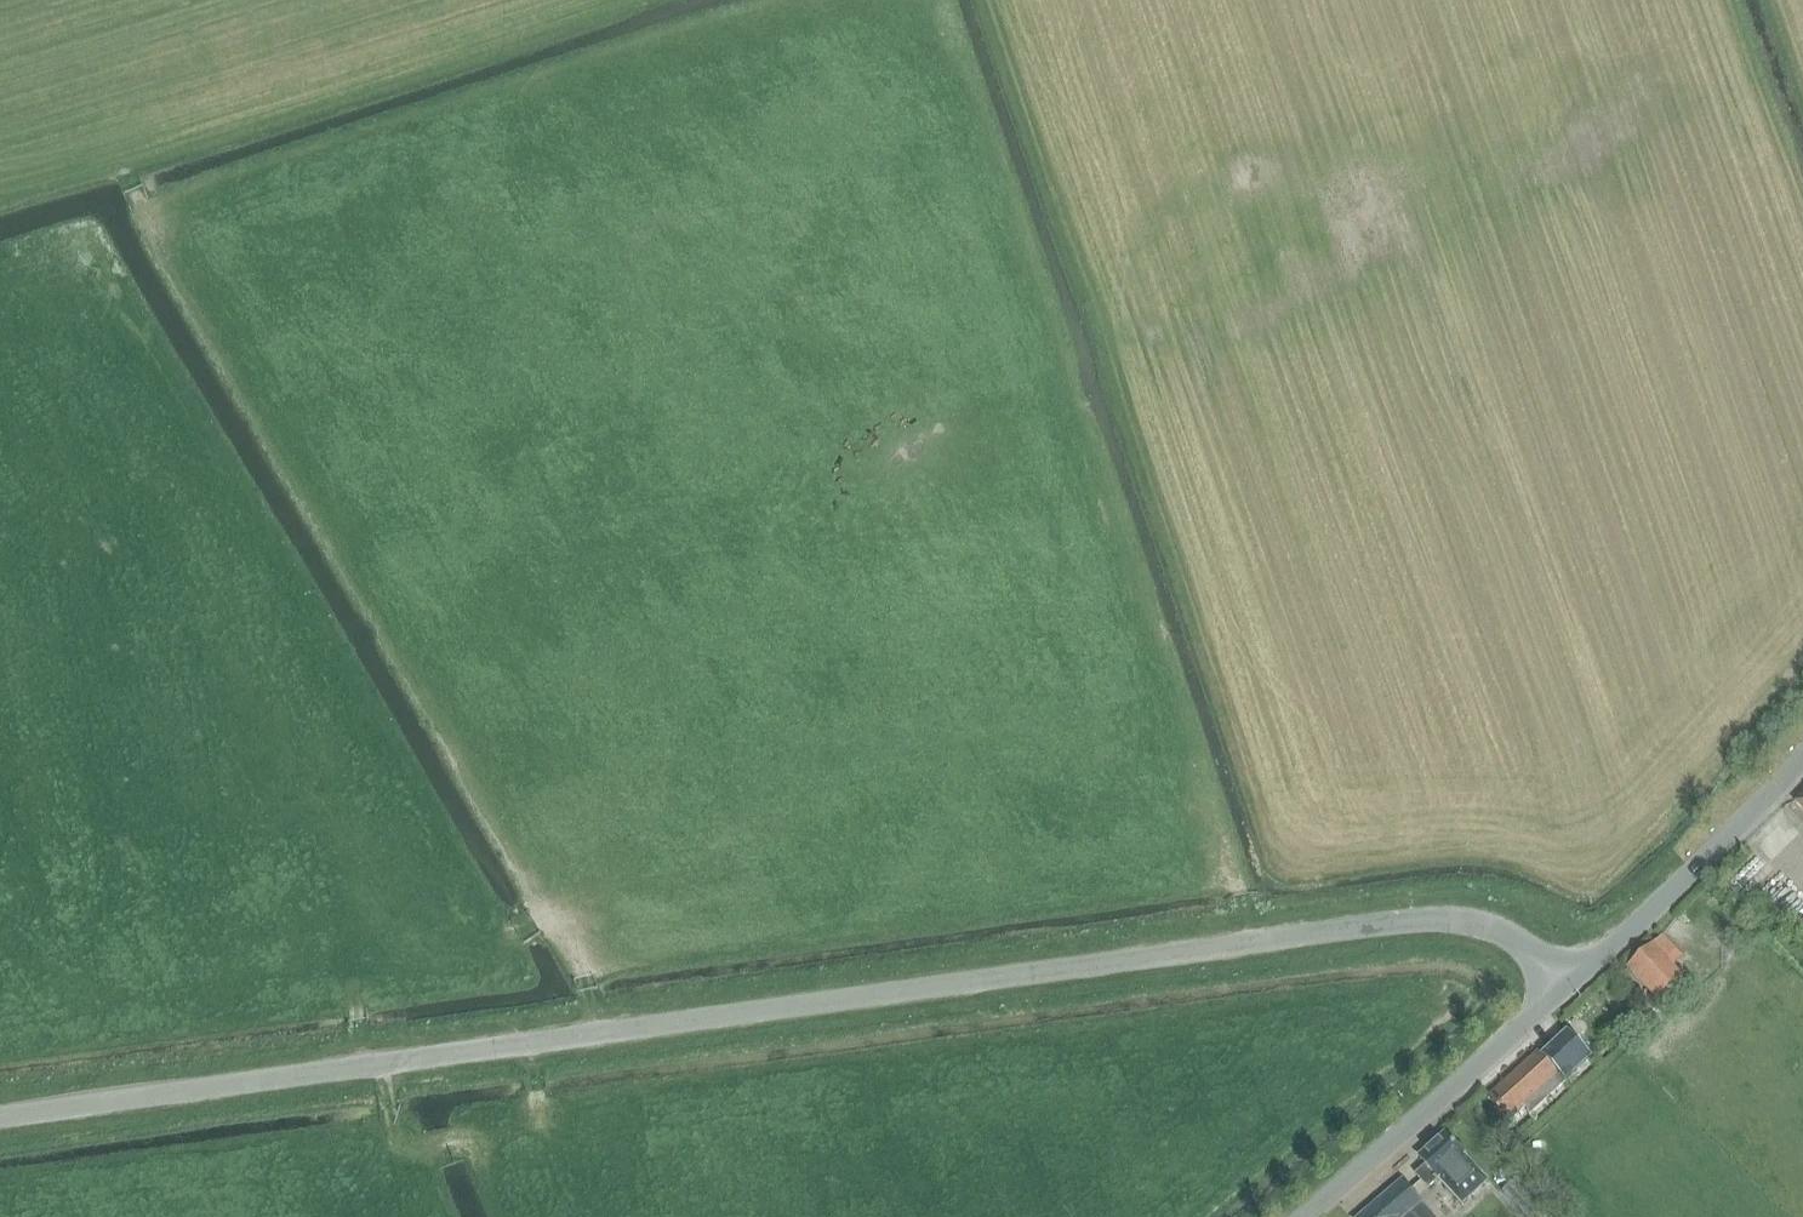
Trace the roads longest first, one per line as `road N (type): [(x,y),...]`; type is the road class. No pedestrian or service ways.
road 1 (unclassified): [(0,1118),(1423,919),(1495,928),(1569,984)]
road 2 (tertiary): [(1302,1216),(1569,984)]
road 3 (tertiary): [(1569,984),(1802,754)]

